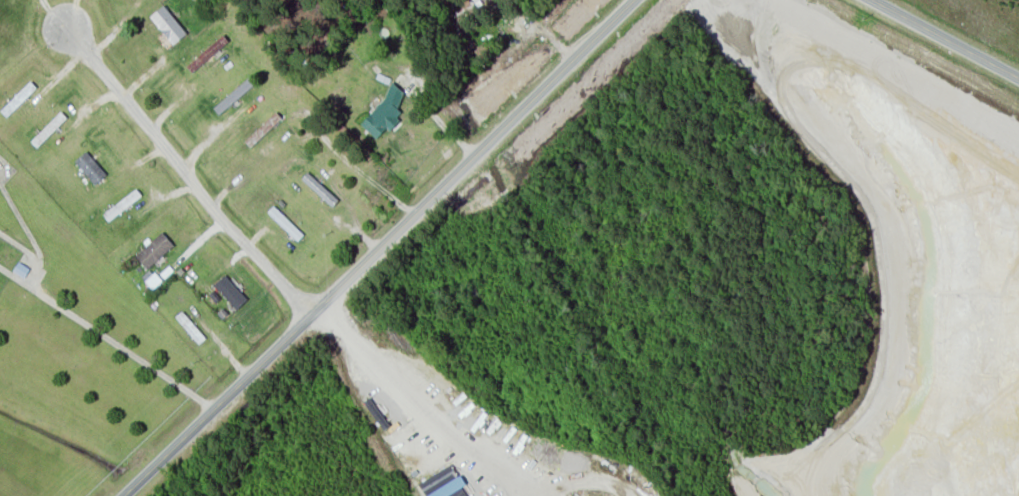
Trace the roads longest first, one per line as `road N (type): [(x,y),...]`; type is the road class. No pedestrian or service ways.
road 1 (tertiary): [(326,299),(602,32)]
road 2 (residential): [(313,313),(216,212),(66,26)]
road 3 (tertiary): [(122,495),(313,313)]
road 4 (residential): [(876,0),(1018,77)]

